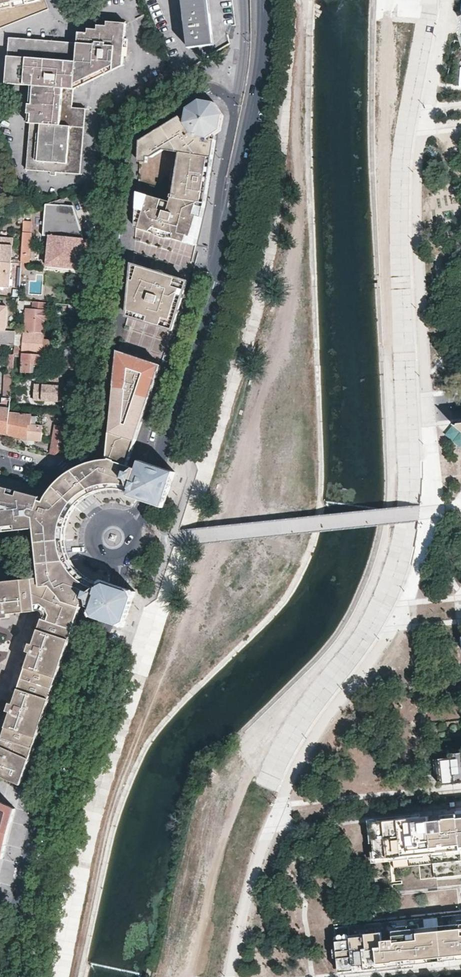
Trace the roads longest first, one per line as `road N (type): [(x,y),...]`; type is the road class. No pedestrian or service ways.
road 1 (residential): [(53,476),(92,445),(119,146),(194,90),(214,88),(237,105)]
road 2 (secondary): [(4,976),(42,806),(118,585),(119,557)]
road 3 (secondary): [(130,523),(159,466),(226,236)]
road 4 (secondary): [(226,236),(261,72),(266,0)]
road 5 (residential): [(237,105),(217,219),(226,236)]

